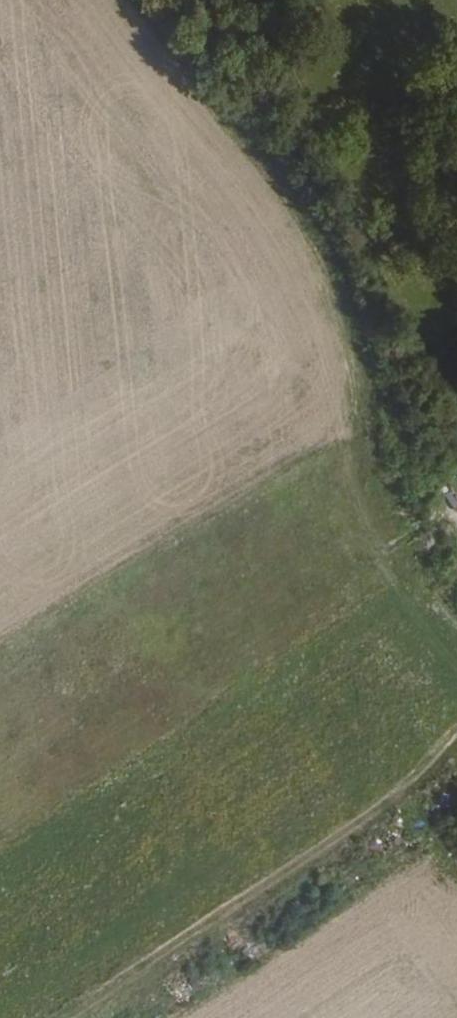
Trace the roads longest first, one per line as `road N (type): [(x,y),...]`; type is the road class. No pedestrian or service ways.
road 1 (track): [(456,534),(374,376),(348,294),(304,209),(124,0)]

